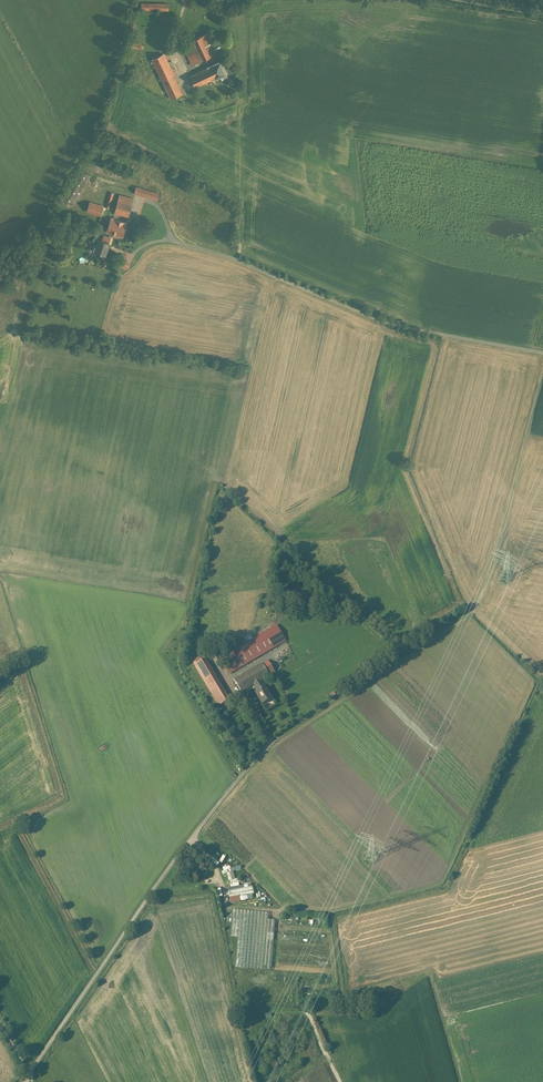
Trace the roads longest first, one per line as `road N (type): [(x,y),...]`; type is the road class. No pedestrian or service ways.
road 1 (track): [(270,744),(478,603),(542,374)]
road 2 (unclassified): [(28,1076),(158,884),(270,744)]
road 3 (unclassified): [(172,240),(393,325),(542,353)]
road 4 (track): [(279,277),(227,493)]
road 5 (unclassified): [(80,204),(113,189),(142,198),(160,209),(172,240)]

